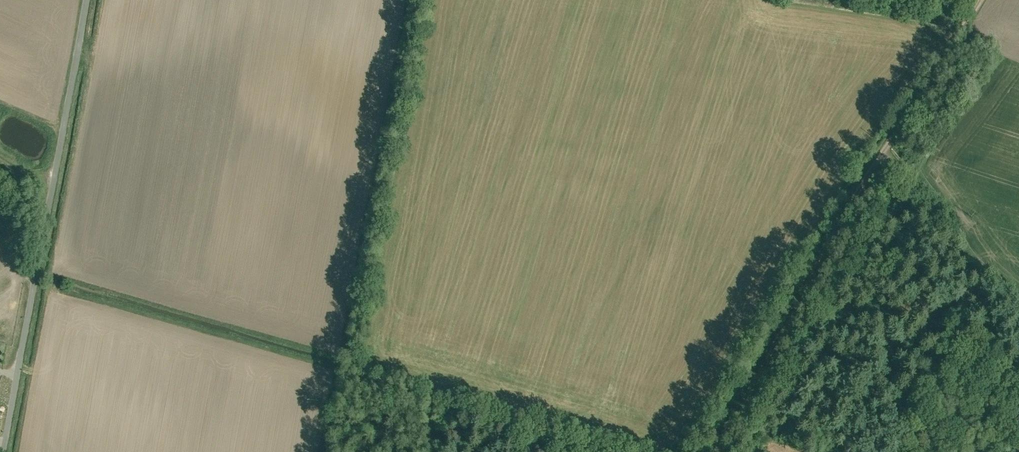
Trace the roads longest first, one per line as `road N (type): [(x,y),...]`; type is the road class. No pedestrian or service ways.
road 1 (track): [(980,0),(716,451)]

